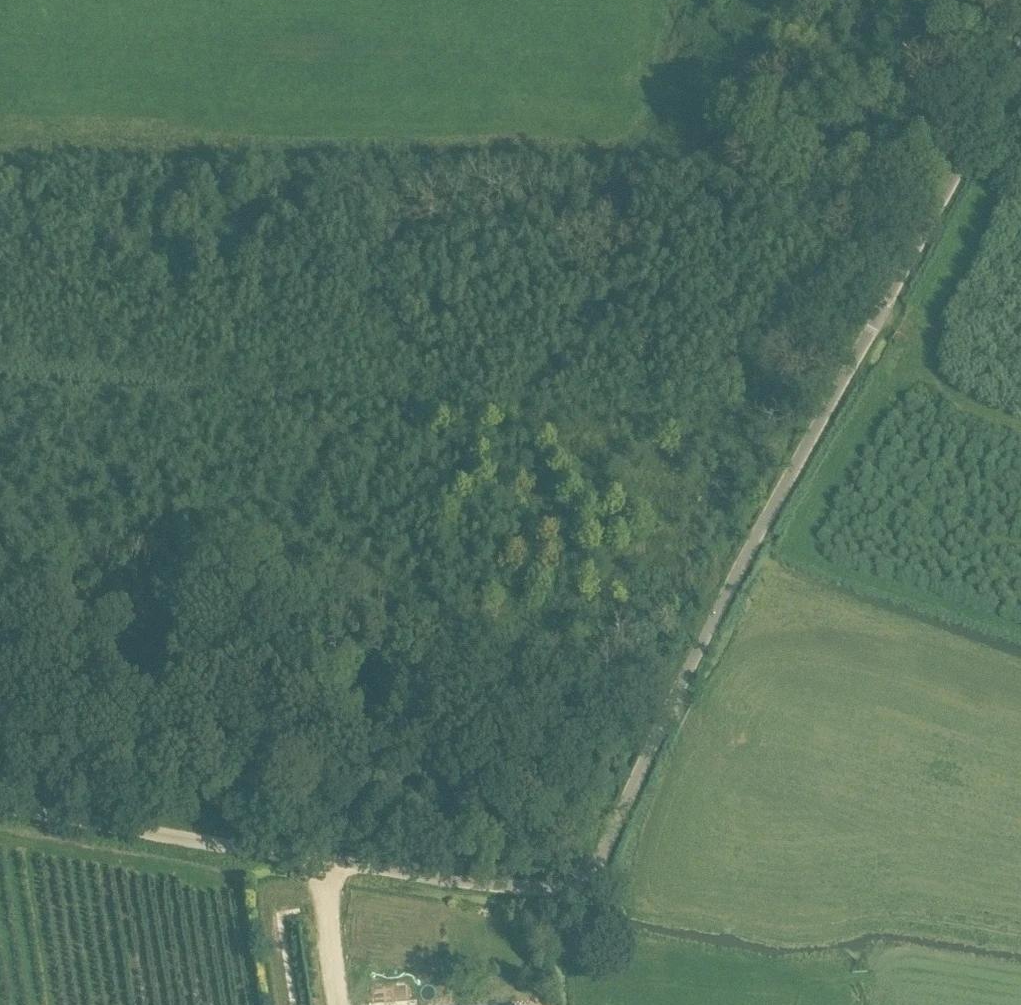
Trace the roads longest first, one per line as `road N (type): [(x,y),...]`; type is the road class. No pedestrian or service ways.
road 1 (unclassified): [(0,805),(491,887),(563,888),(585,876),(738,571),(1020,49)]
road 2 (track): [(1020,427),(954,391),(902,326),(879,313)]

